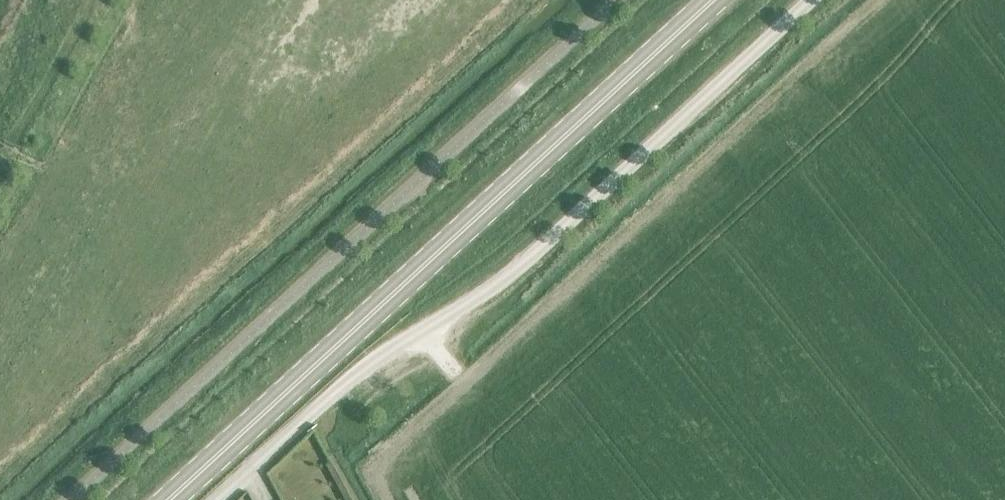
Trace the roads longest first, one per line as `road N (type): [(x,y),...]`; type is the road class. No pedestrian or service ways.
road 1 (unclassified): [(219,499),(359,373),(489,292),(591,207),(816,0)]
road 2 (secondary): [(177,499),(721,0)]

